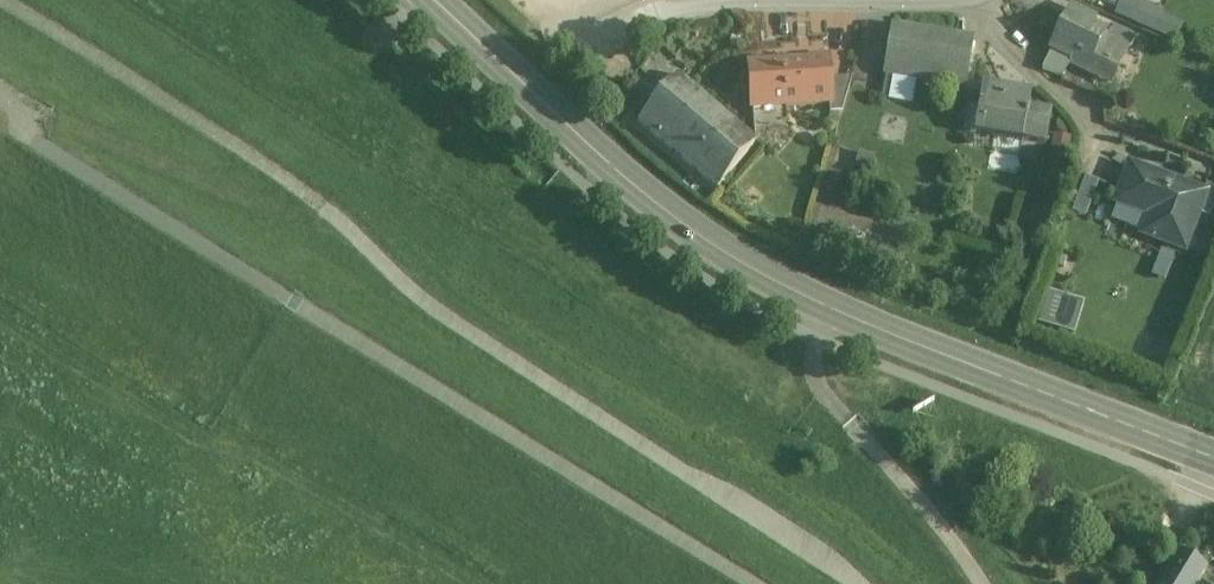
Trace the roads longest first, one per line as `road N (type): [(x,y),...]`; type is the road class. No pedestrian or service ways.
road 1 (secondary): [(1213,458),(877,328),(706,238),(560,118),(445,0)]
road 2 (track): [(318,199),(410,295),(852,583)]
road 3 (track): [(830,306),(813,356),(814,379),(979,583)]

